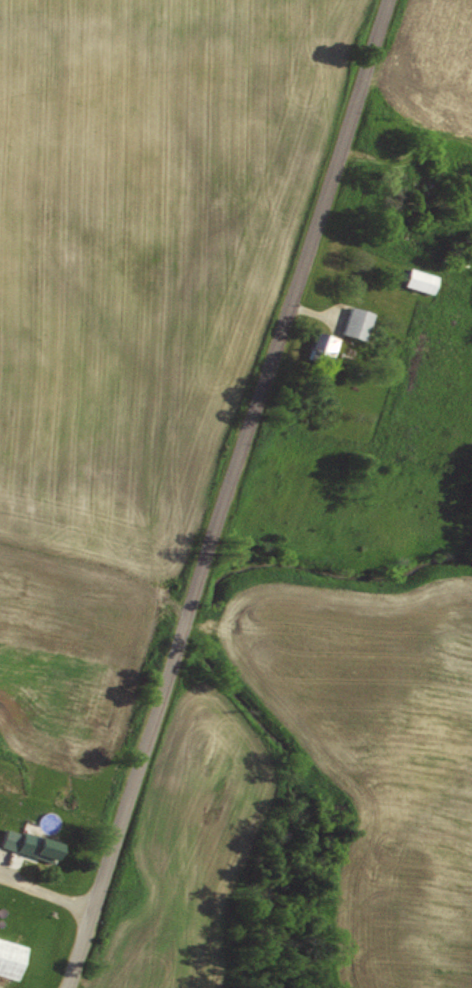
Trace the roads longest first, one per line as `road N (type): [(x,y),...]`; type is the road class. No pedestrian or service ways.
road 1 (tertiary): [(68,987),(393,0)]

